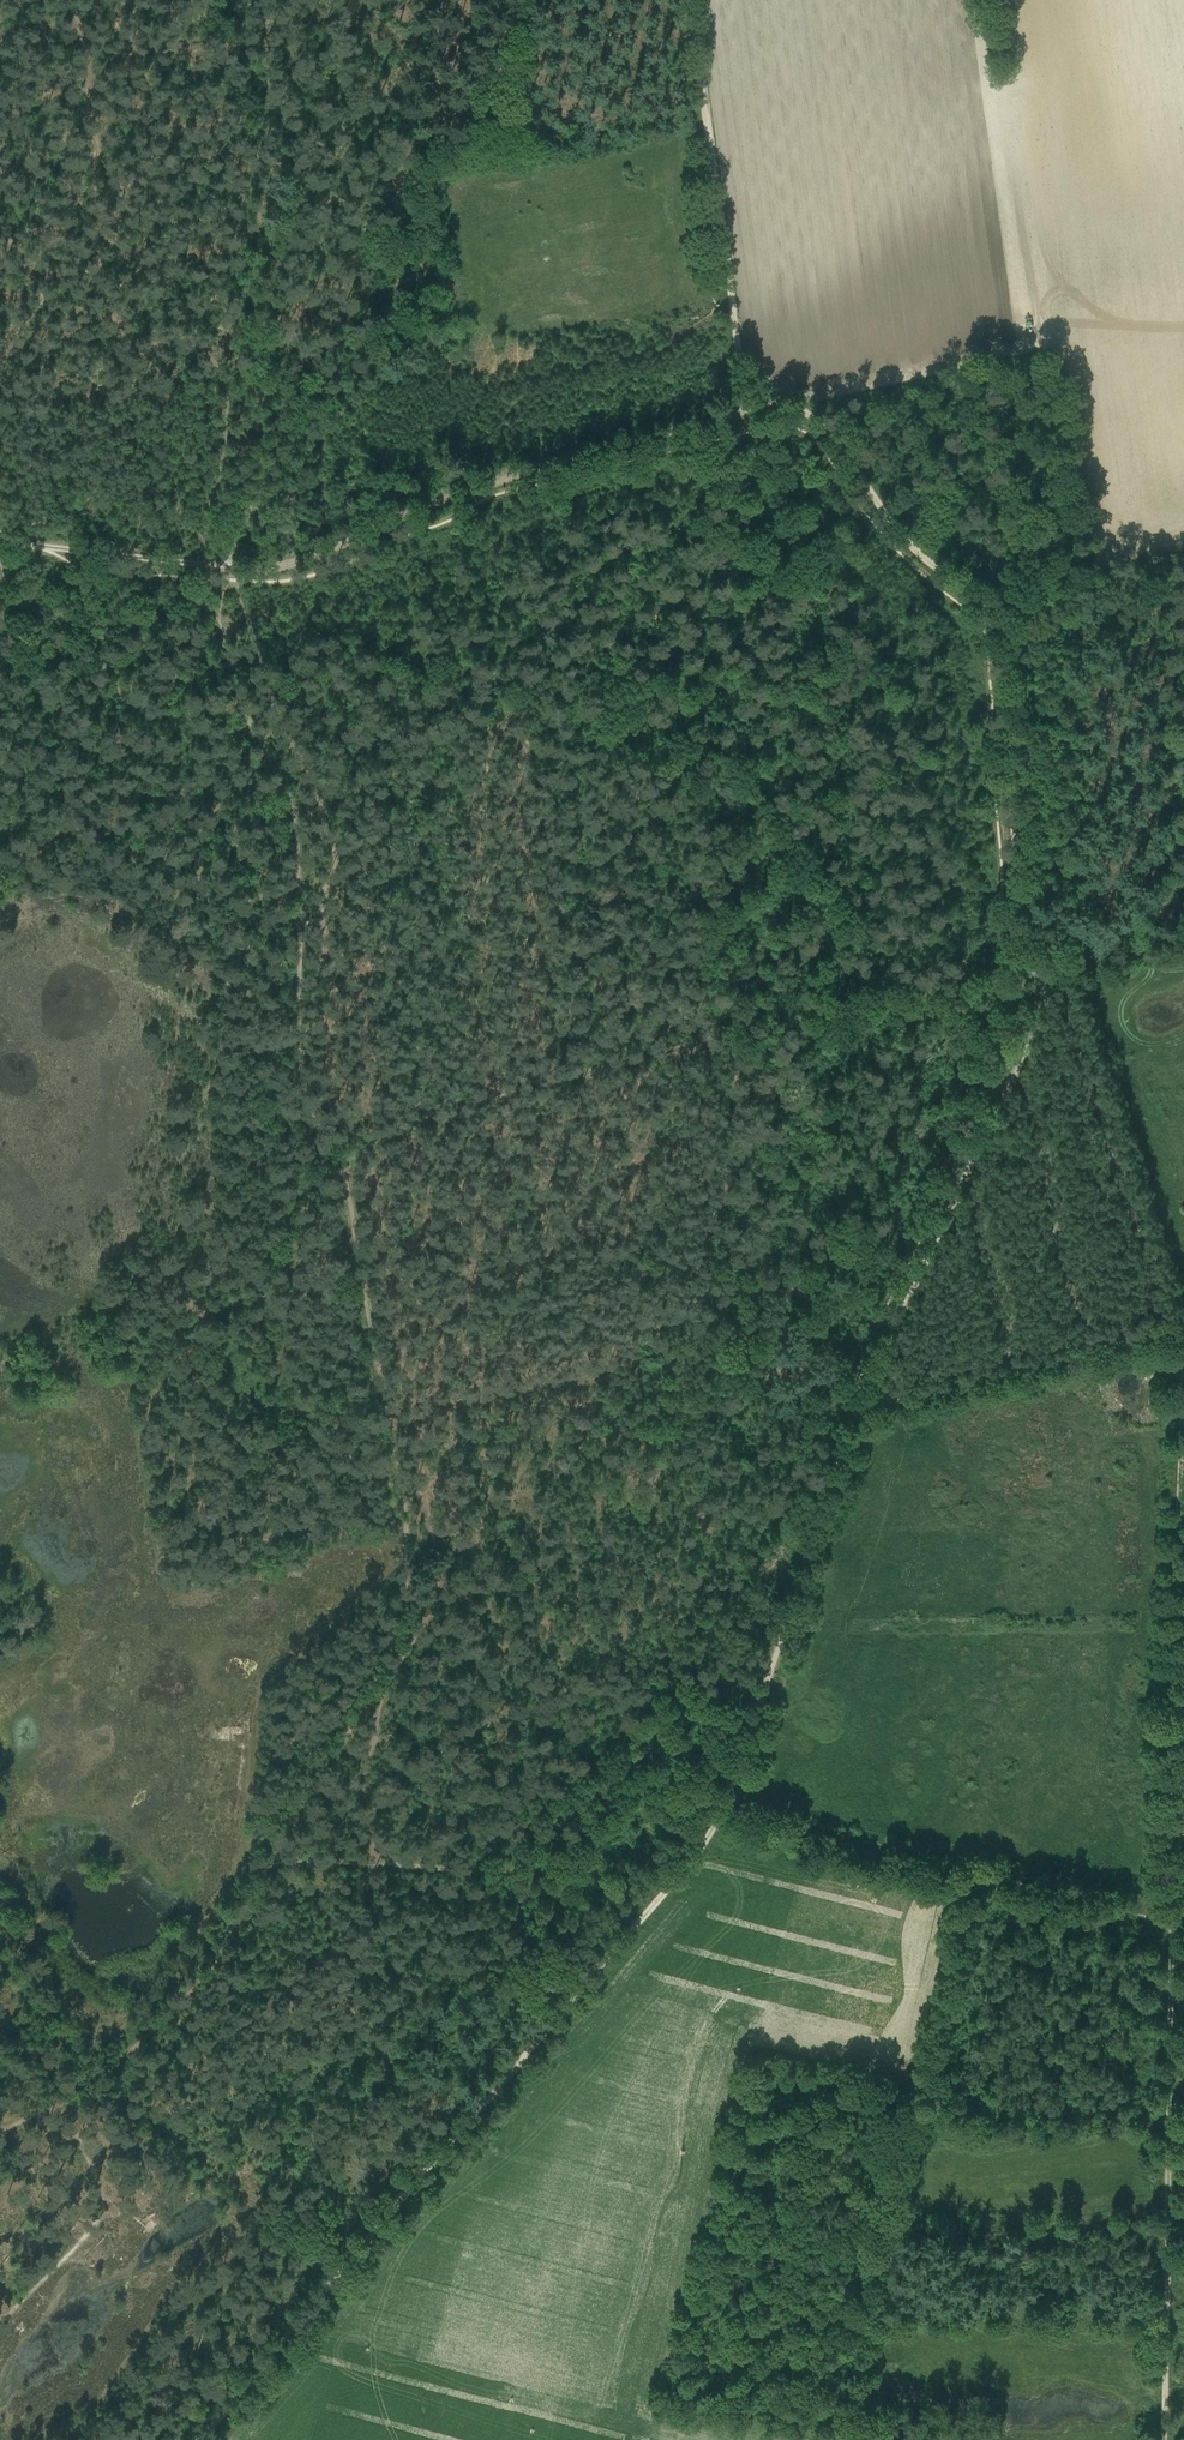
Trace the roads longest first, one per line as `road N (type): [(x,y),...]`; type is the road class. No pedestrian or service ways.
road 1 (track): [(272,1860),(353,1727),(412,1601),(405,1506),(333,1168),(309,1115),(299,1068),(292,807),(244,705),(220,582)]
road 2 (track): [(866,1391),(1042,1014),(1045,990),(1014,924),(1004,622),(984,601),(937,575),(812,416),(778,404),(746,414)]
road 3 (track): [(202,2439),(674,1880)]
road 4 (track): [(1172,1922),(1183,1368)]
road 5 (track): [(746,414),(561,459),(274,570),(229,568)]
road 6 (track): [(1164,2439),(1172,1922)]
road 7 (track): [(1172,1922),(804,1829),(711,1828)]
road 8 (track): [(711,1828),(866,1391)]
road 9 (track): [(746,414),(689,0)]
road 10 (track): [(674,1880),(602,1862),(272,1860)]
road 11 (track): [(1183,1329),(898,1400),(866,1391)]
road 12 (track): [(70,2096),(120,2061),(205,1977),(272,1860)]
road 13 (track): [(229,568),(62,552)]
road 14 (track): [(1035,969),(1183,935)]

